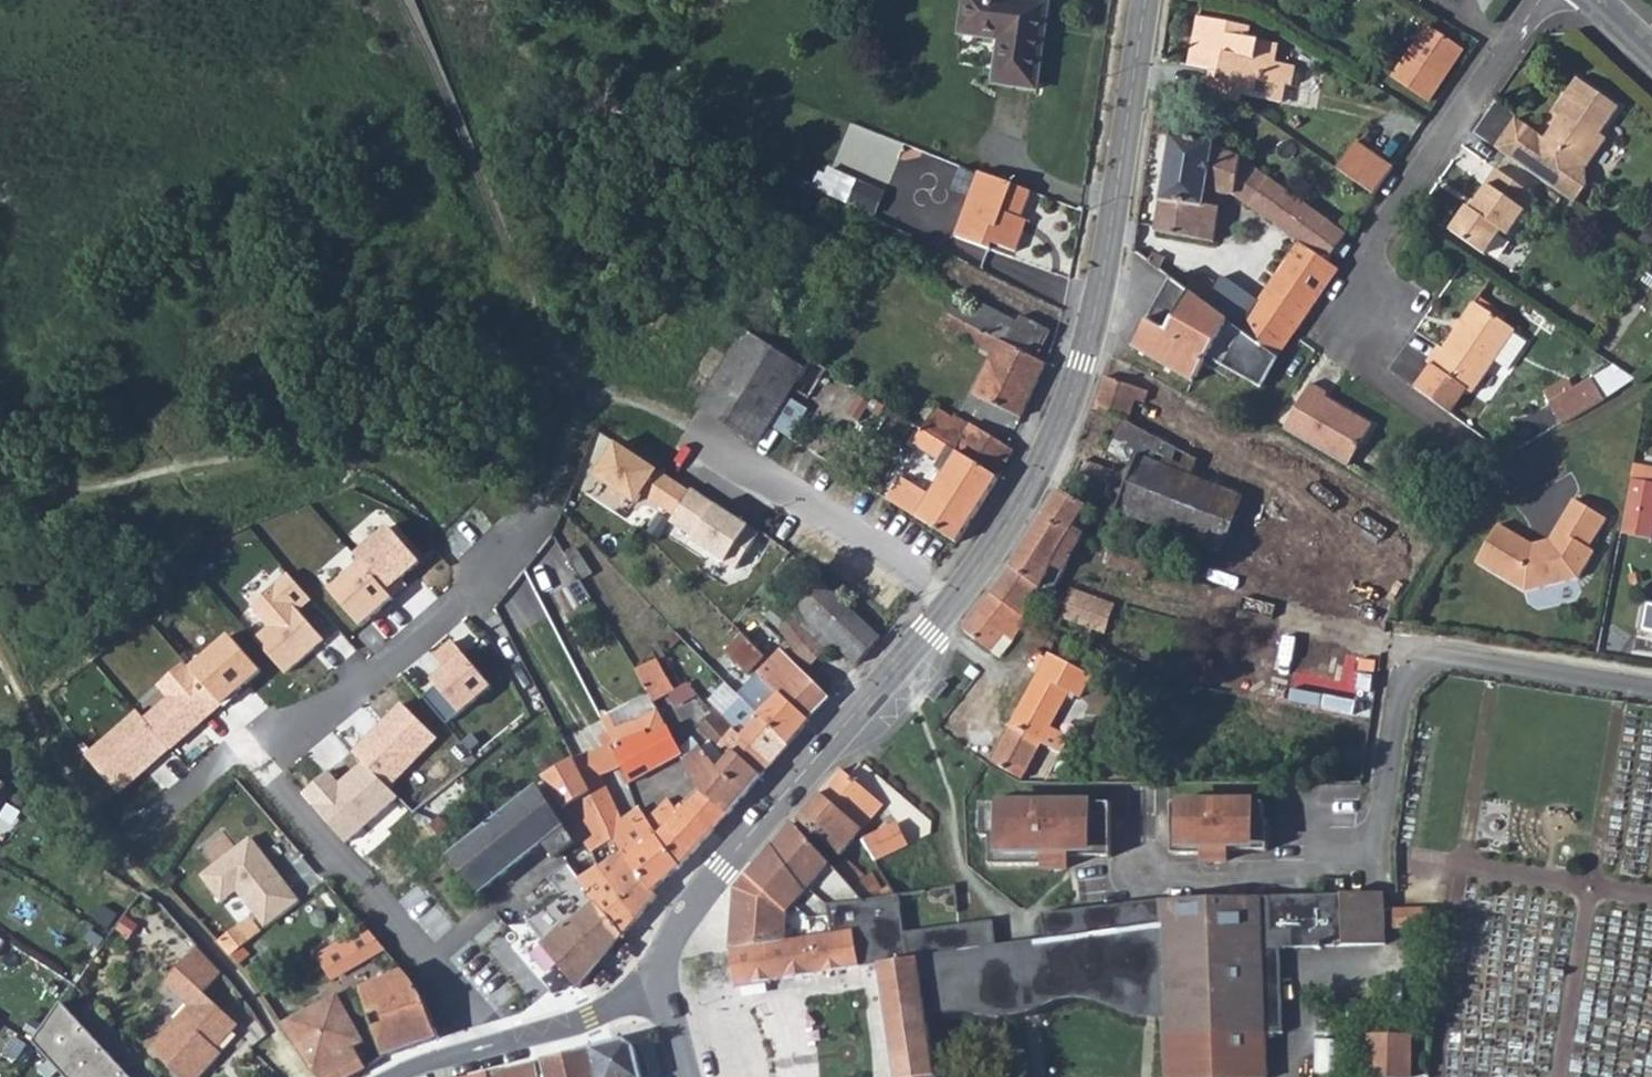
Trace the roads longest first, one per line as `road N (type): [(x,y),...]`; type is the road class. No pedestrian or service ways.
road 1 (track): [(0,476),(99,483),(265,447),(468,363),(552,386),(565,372),(406,0)]
road 2 (secondary): [(1146,0),(1112,217),(1070,402),(1036,477),(958,595)]
road 3 (residential): [(1498,461),(1318,333),(1536,0)]
road 4 (secondary): [(958,595),(725,868),(684,923),(664,981)]
road 5 (residential): [(544,507),(453,605),(249,762)]
road 6 (residential): [(249,762),(490,1047)]
road 7 (residential): [(958,595),(688,428)]
road 8 (residential): [(664,981),(555,1031),(490,1047)]
road 9 (residential): [(249,762),(174,813),(149,875)]
road 10 (track): [(688,428),(565,372)]

